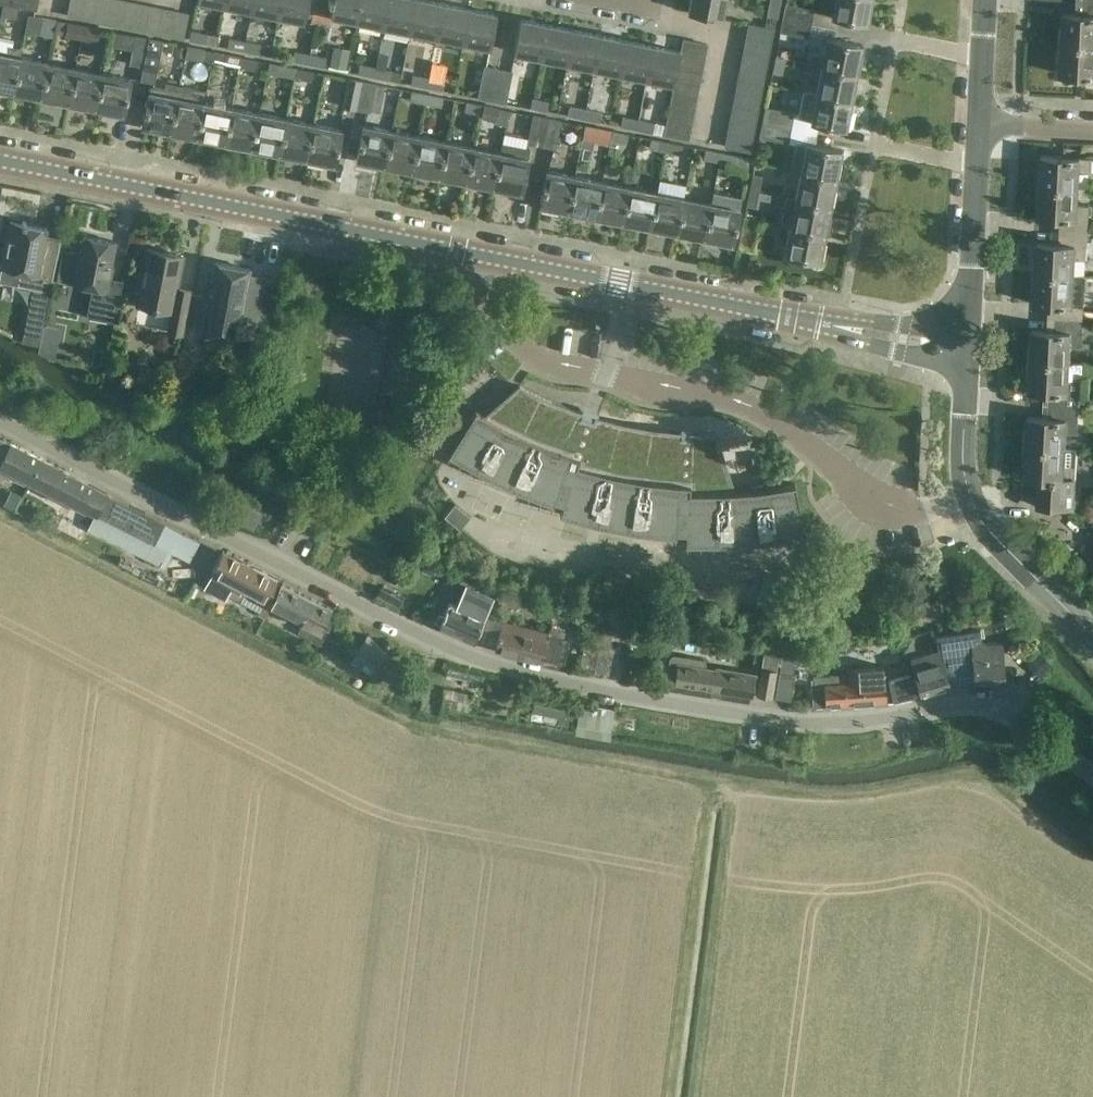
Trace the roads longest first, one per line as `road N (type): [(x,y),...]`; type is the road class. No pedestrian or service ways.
road 1 (unclassified): [(0,422),(484,663),(796,728),(971,709),(1002,714),(1038,729),(1092,772)]
road 2 (tertiary): [(0,161),(961,351)]
road 3 (residential): [(1092,640),(981,524),(967,495),(961,351)]
road 4 (tertiary): [(961,351),(978,122)]
road 5 (tertiary): [(978,122),(984,0)]

